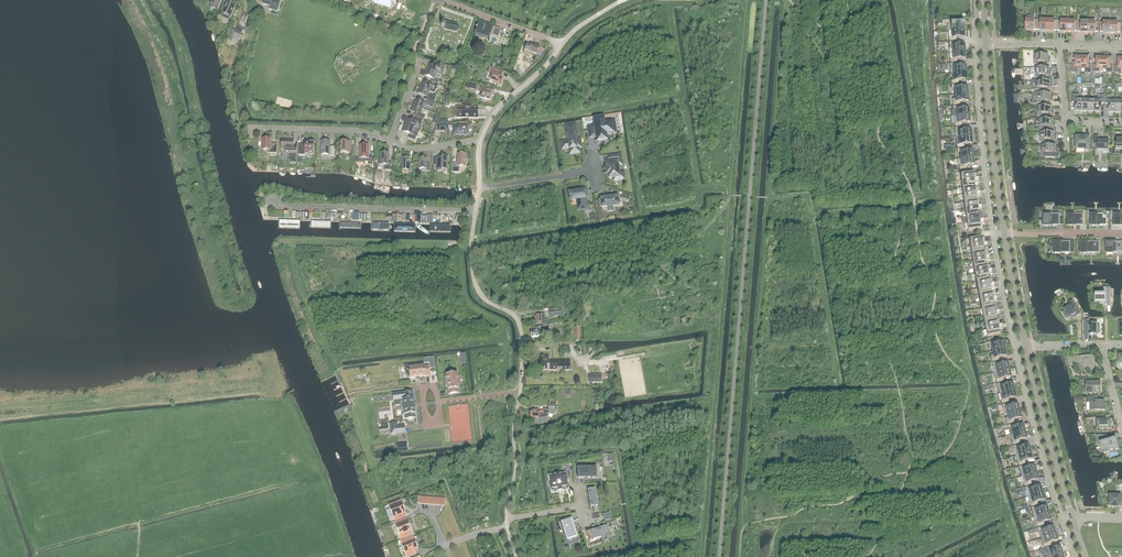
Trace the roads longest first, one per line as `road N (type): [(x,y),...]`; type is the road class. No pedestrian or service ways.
road 1 (residential): [(476,211),(272,202)]
road 2 (unclassified): [(476,211),(475,284),(518,320),(520,392)]
road 3 (tertiary): [(985,43),(1004,235)]
road 4 (residential): [(976,43),(995,235)]
road 5 (tertiary): [(1025,346),(1071,516)]
road 6 (residential): [(1016,346),(1062,515)]
road 7 (residential): [(389,141),(352,130),(246,127)]
road 8 (track): [(644,354),(579,364),(571,344),(530,350)]
road 9 (unclassified): [(520,392),(506,519)]
road 10 (unclassified): [(560,45),(442,0)]
road 11 (unclassified): [(481,141),(495,112),(560,45)]

